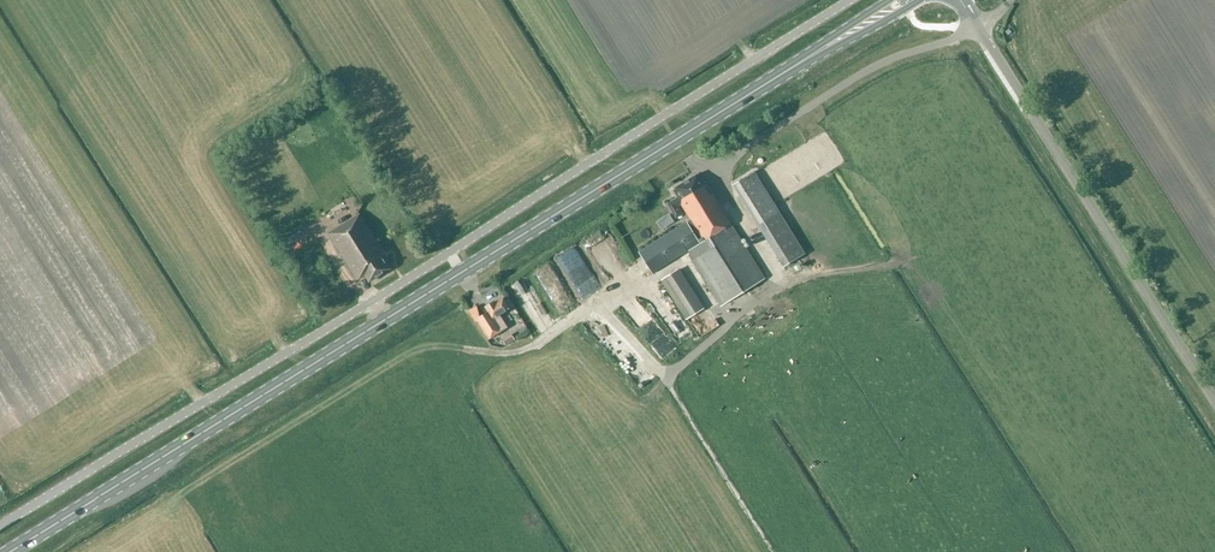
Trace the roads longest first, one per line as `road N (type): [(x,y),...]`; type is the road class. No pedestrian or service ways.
road 1 (unclassified): [(0,529),(850,0)]
road 2 (primary): [(9,551),(826,47)]
road 3 (track): [(192,487),(388,365),(442,344),(522,352),(597,305),(668,374),(774,551)]
road 4 (unclassified): [(960,0),(1214,400)]
road 5 (track): [(886,265),(780,280),(668,374)]

